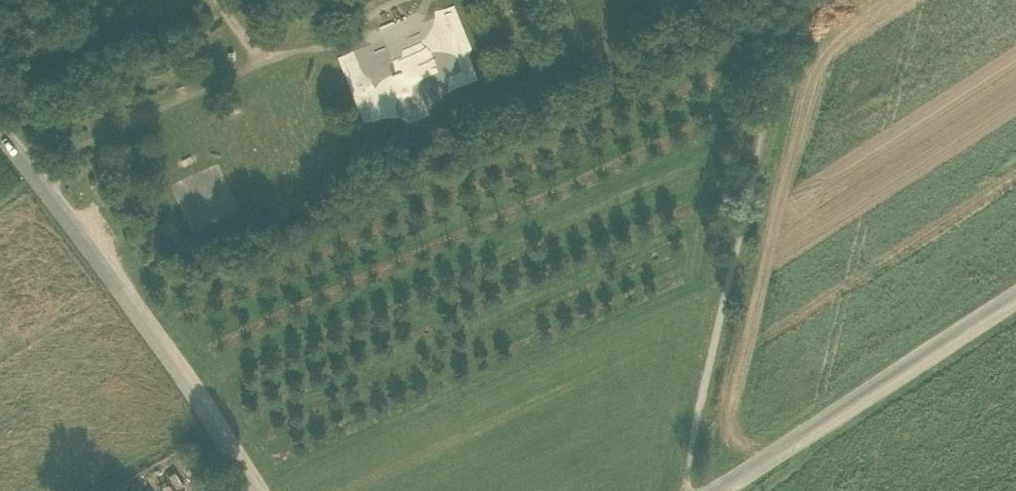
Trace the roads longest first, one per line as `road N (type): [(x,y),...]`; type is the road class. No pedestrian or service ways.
road 1 (residential): [(0,125),(245,490)]
road 2 (residential): [(1015,294),(707,490)]

